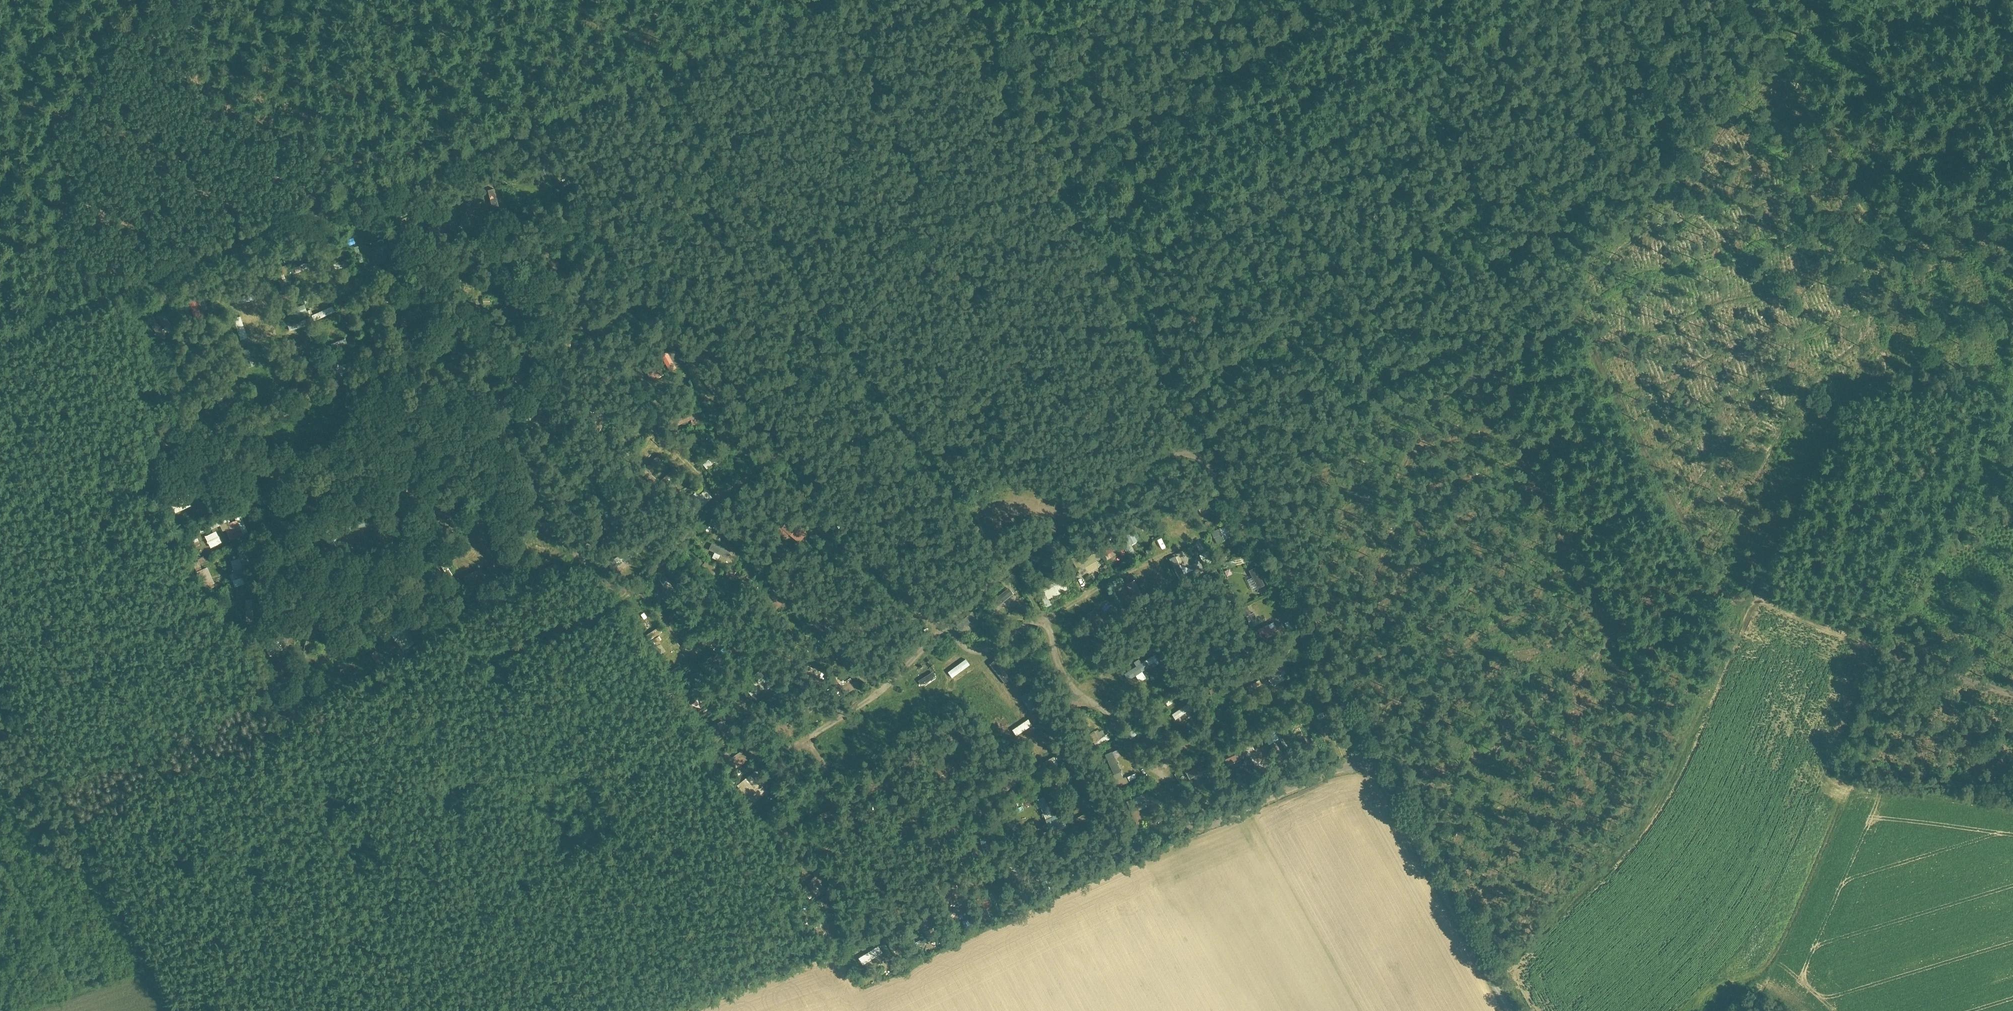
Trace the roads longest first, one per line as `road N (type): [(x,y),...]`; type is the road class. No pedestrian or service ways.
road 1 (track): [(1512,1010),(1197,439),(969,596)]
road 2 (track): [(0,343),(825,0)]
road 3 (track): [(302,217),(359,0)]

